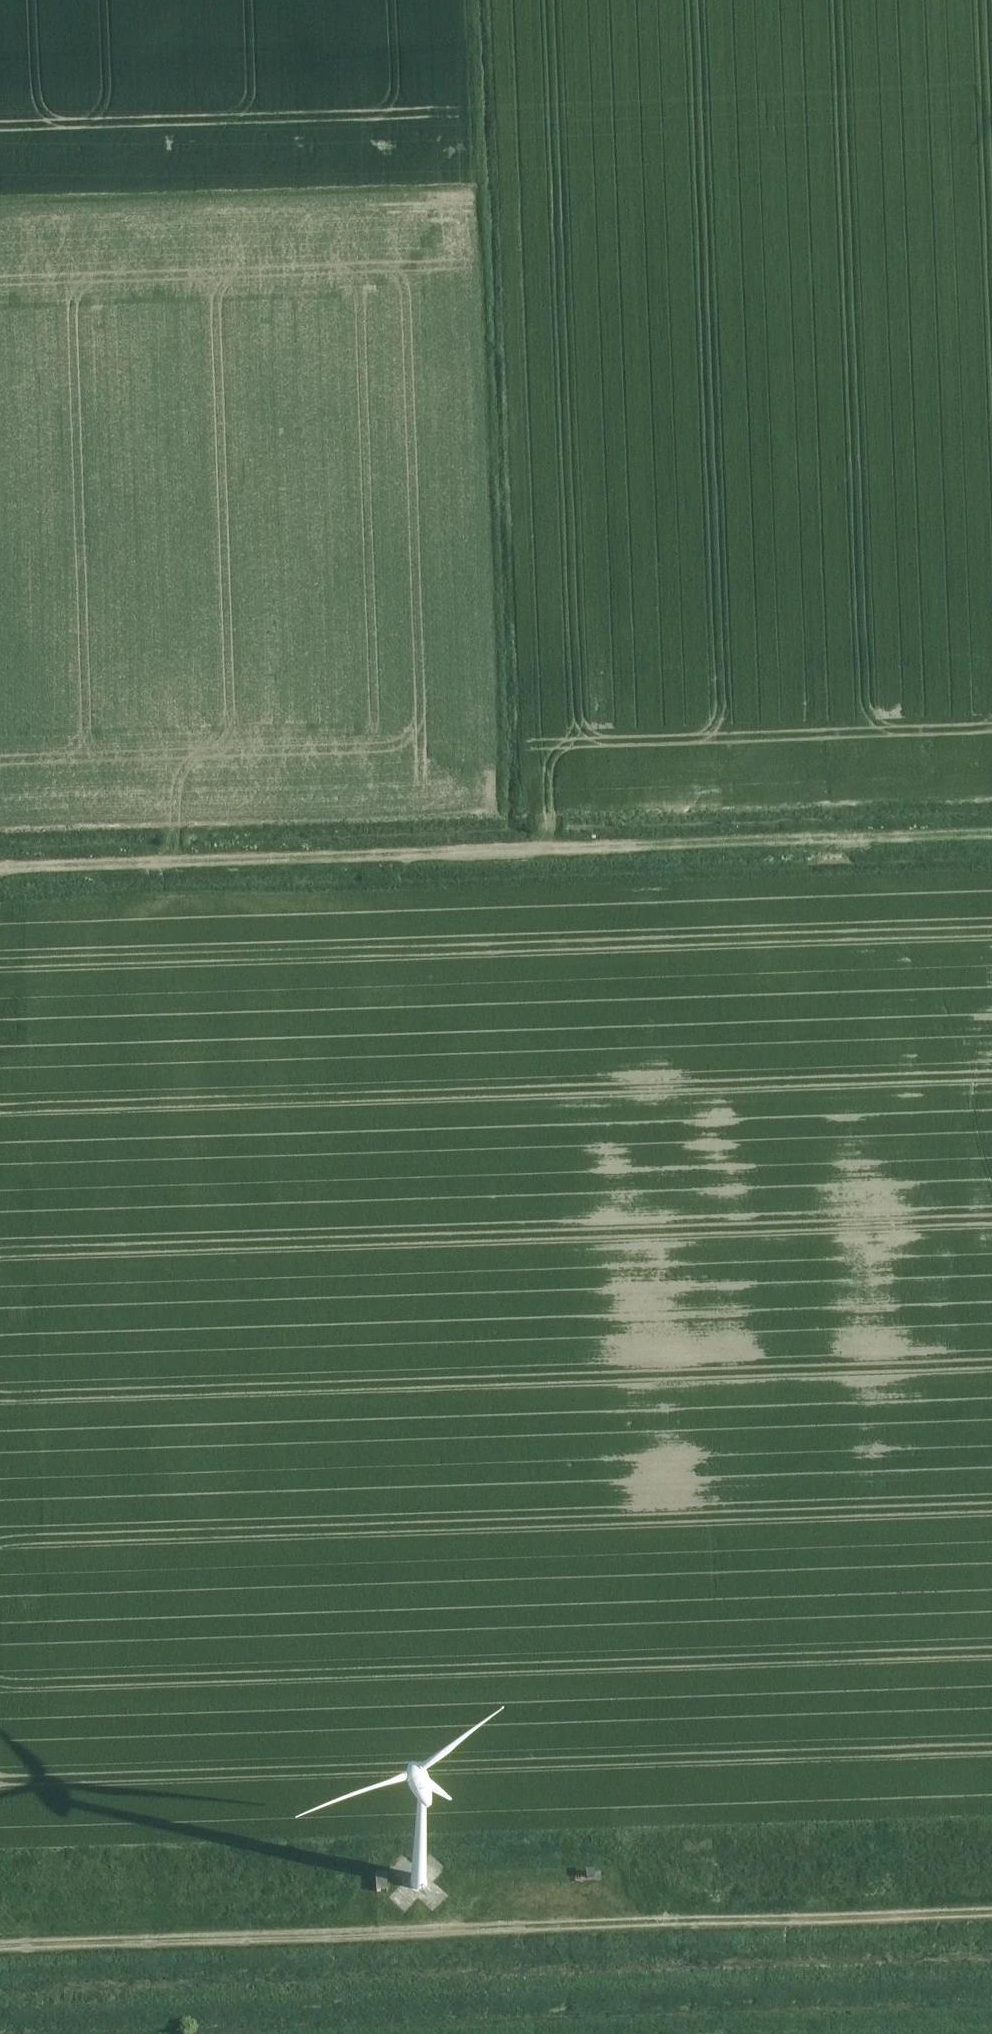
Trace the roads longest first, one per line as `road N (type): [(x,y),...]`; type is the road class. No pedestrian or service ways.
road 1 (track): [(0,1950),(991,1915)]
road 2 (track): [(991,832),(0,866)]

